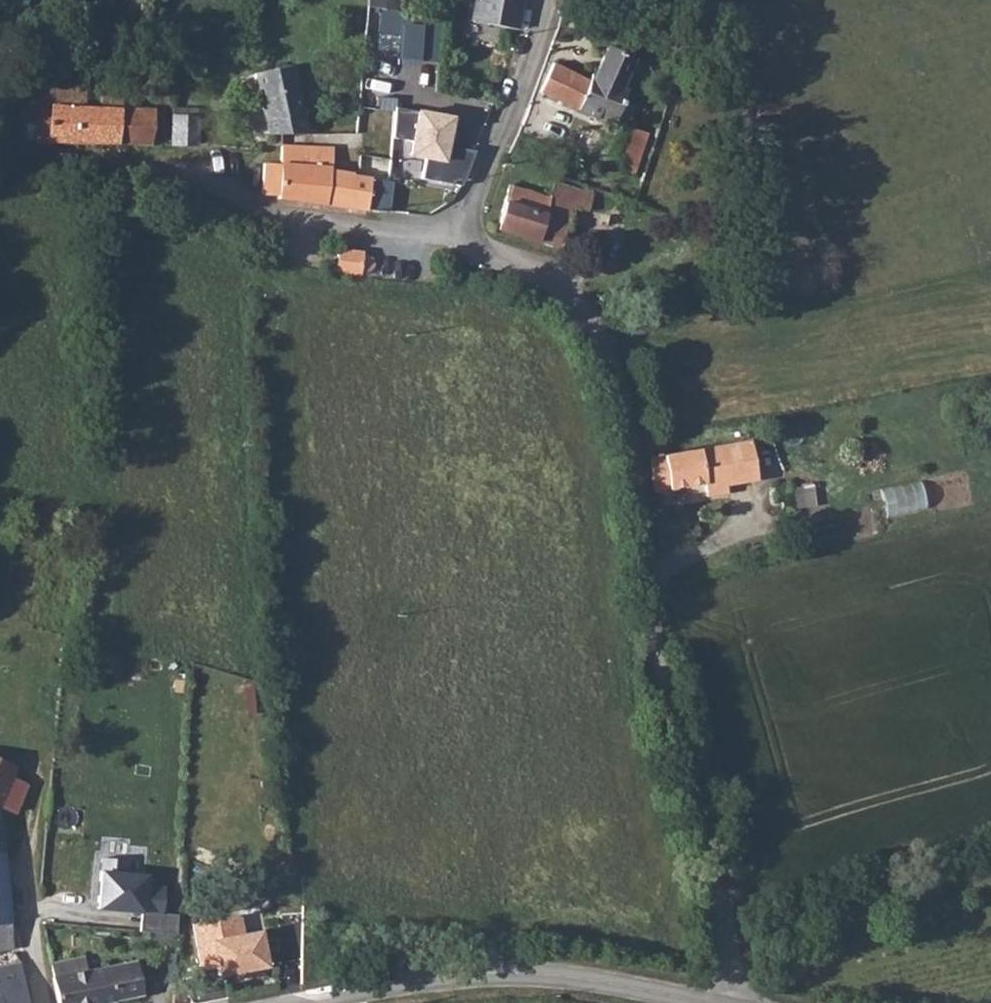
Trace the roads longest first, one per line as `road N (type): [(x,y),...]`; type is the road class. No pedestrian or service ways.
road 1 (residential): [(725,1002),(728,966),(610,372),(582,320),(534,279),(461,244)]
road 2 (residential): [(461,244),(286,218),(194,176),(7,152)]
road 3 (residential): [(325,1002),(433,983),(544,977),(700,1002)]
road 4 (residential): [(542,0),(461,244)]

